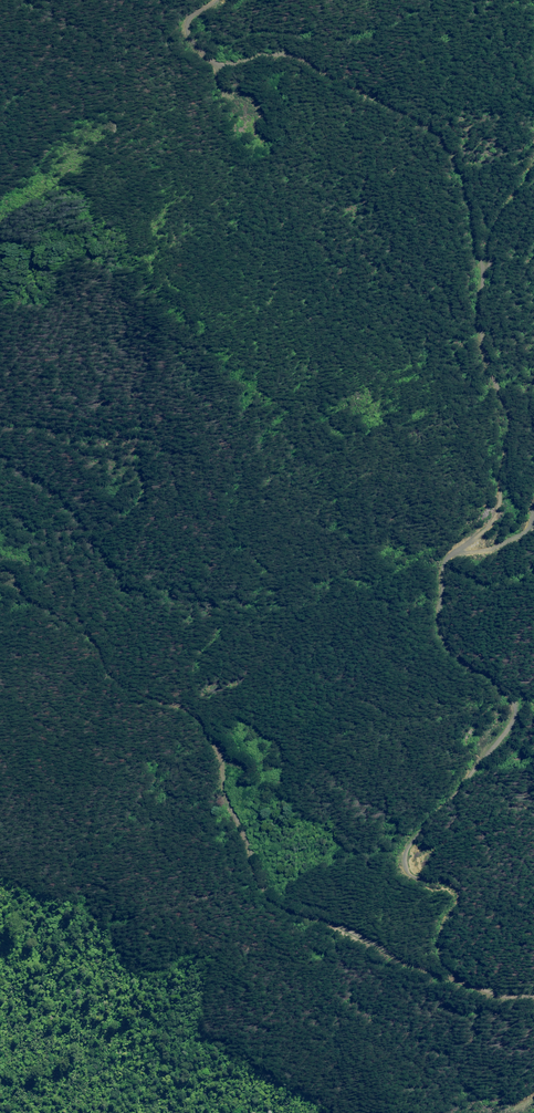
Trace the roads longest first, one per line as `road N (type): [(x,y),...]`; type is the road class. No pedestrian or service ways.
road 1 (track): [(475,992),(442,938),(454,885),(416,868),(412,843),(473,766),(512,732),(515,705),(496,673),(463,657),(441,630),(433,597),(452,555),(490,523),(499,488),(510,405),(486,364),(486,247),(533,161)]
road 2 (track): [(533,996),(475,992),(284,907),(238,820),(215,737),(177,703),(119,670),(83,600),(66,548),(70,531),(102,529),(133,512),(141,468)]
road 3 (track): [(486,247),(437,129),(287,55),(194,56)]

